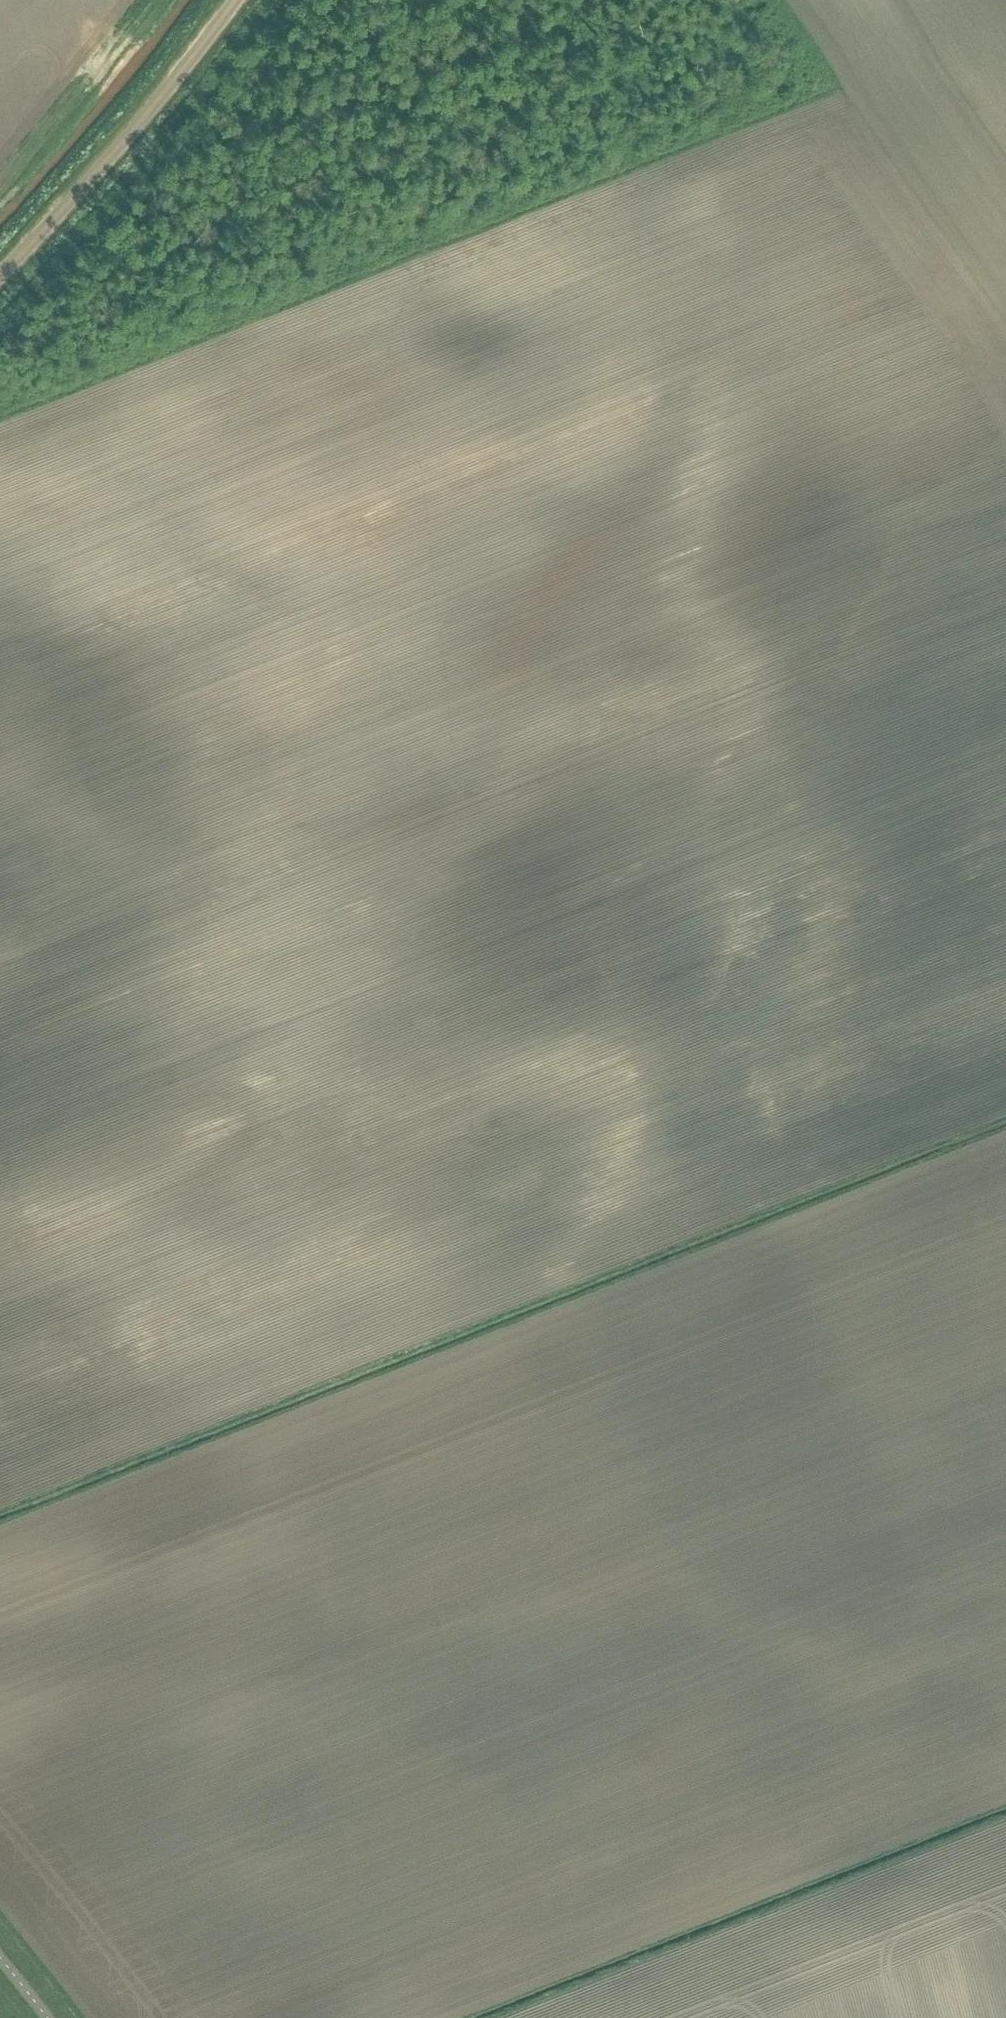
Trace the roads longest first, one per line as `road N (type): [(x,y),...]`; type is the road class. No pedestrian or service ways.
road 1 (unclassified): [(0,273),(193,60),(236,0)]

